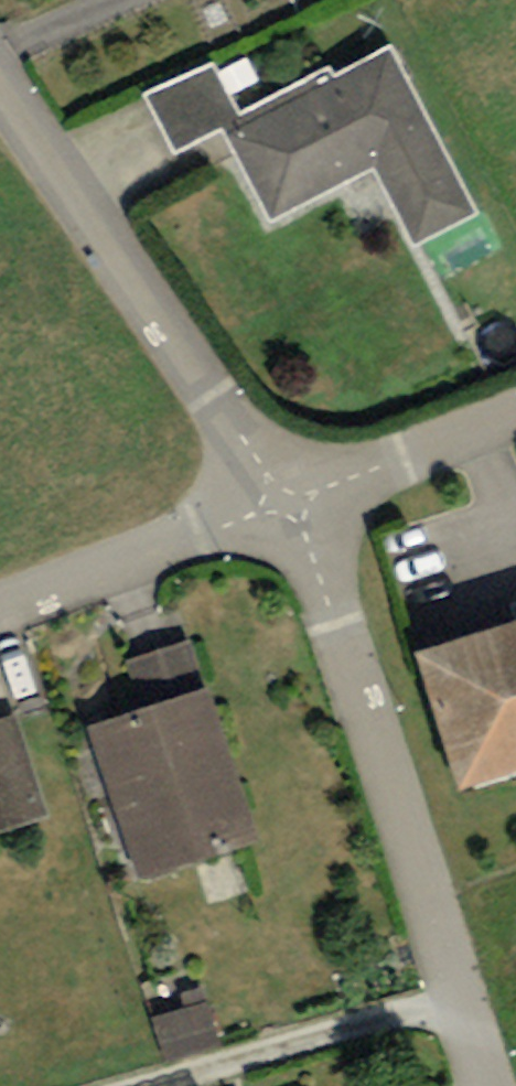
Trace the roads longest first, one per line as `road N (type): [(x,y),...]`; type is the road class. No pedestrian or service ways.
road 1 (residential): [(284,497),(482,1085)]
road 2 (residential): [(284,497),(0,90)]
road 3 (unclassified): [(0,607),(284,497)]
road 4 (unclassified): [(284,497),(515,407)]

